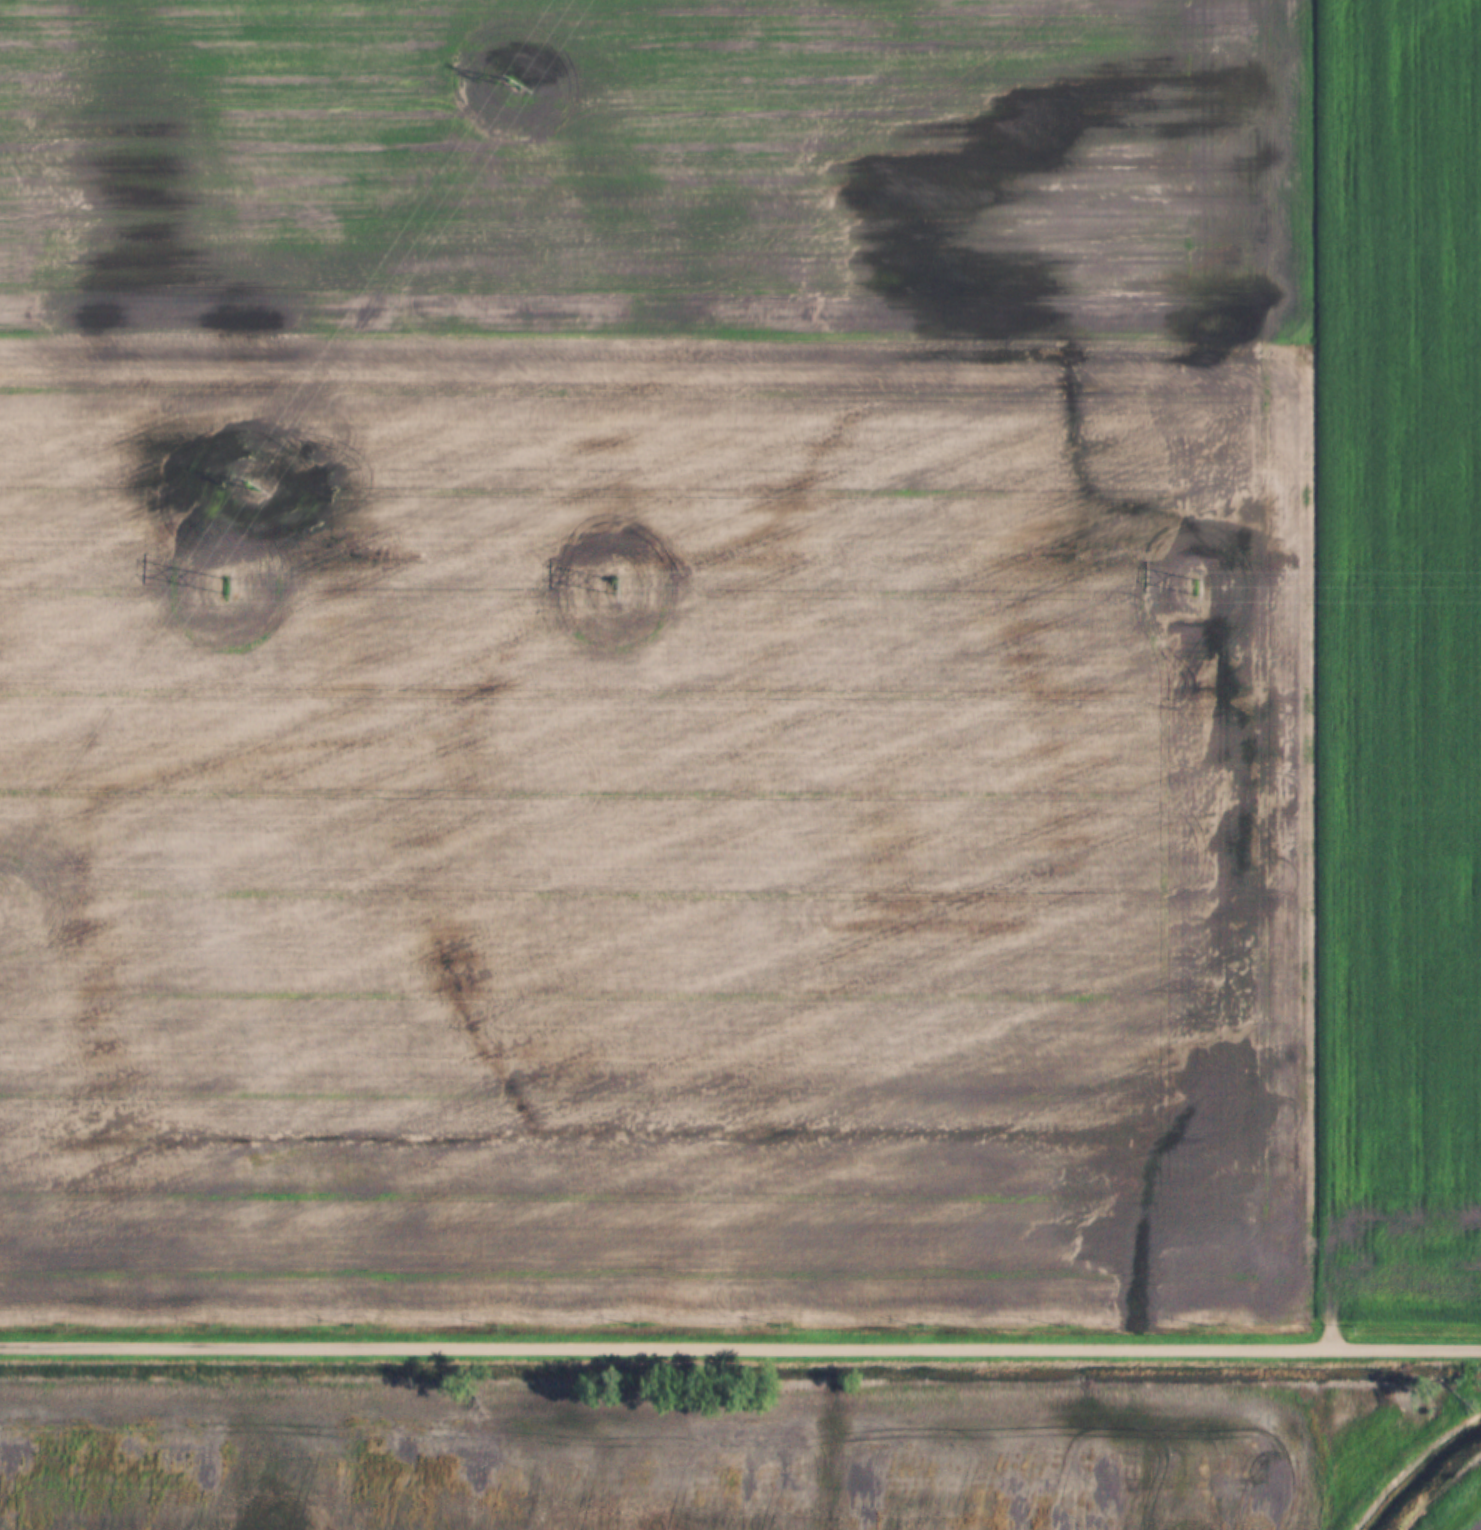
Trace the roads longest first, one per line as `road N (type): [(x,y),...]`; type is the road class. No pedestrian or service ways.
road 1 (residential): [(0,1346),(1480,1347)]

